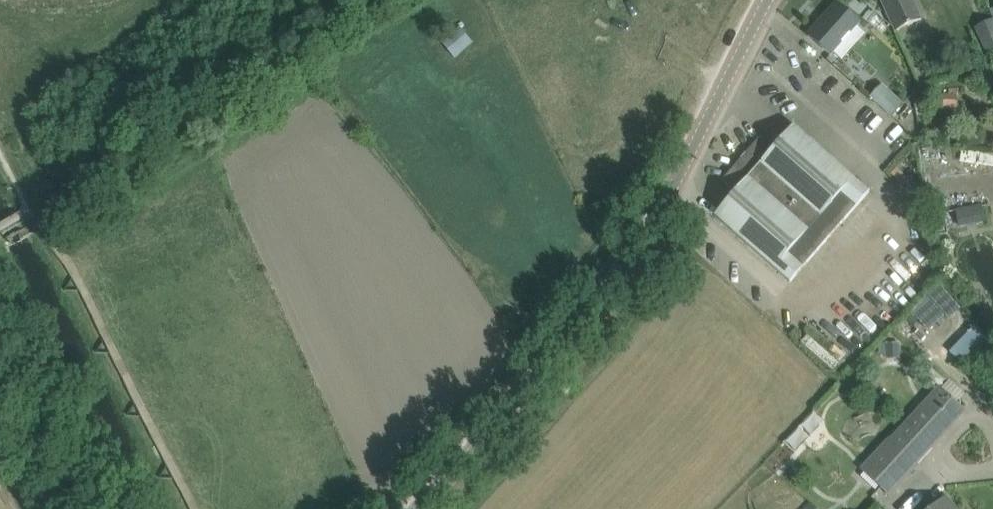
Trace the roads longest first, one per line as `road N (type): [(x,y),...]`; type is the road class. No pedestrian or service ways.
road 1 (tertiary): [(426,508),(600,308),(780,0)]
road 2 (track): [(180,508),(29,210)]

